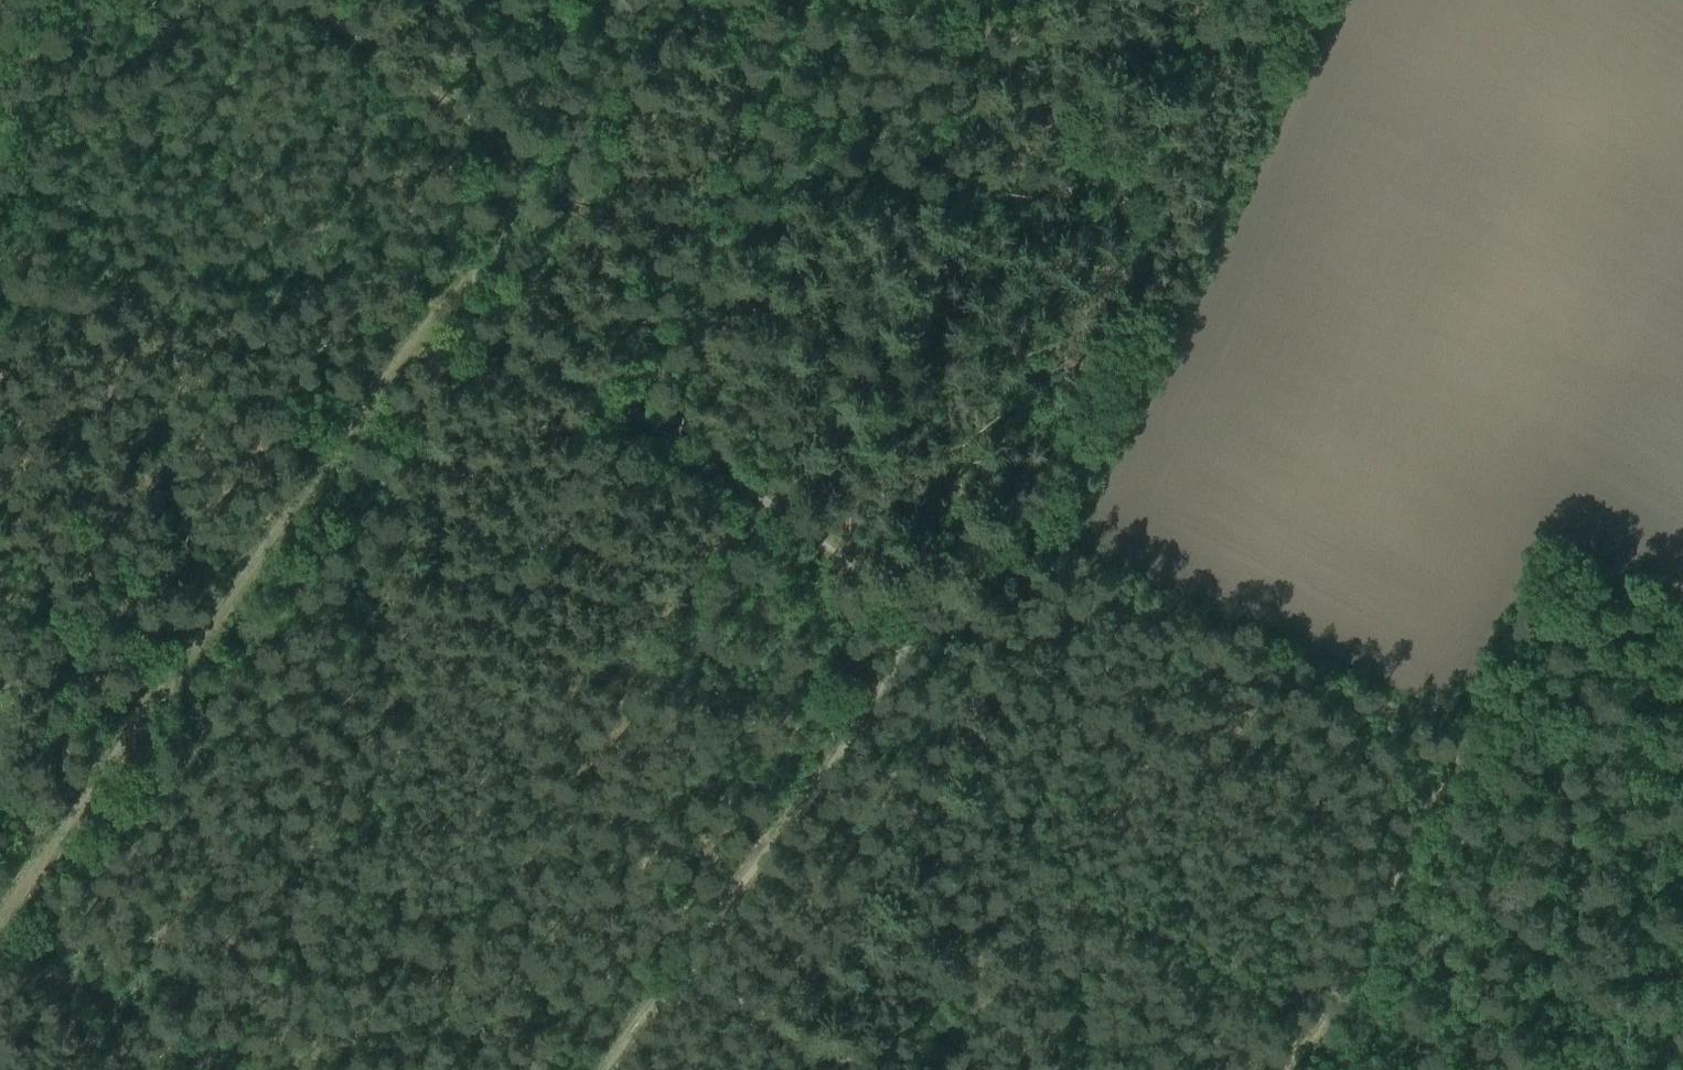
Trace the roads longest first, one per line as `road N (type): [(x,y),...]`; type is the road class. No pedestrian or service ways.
road 1 (track): [(600,1069),(825,776),(928,608),(452,291)]
road 2 (track): [(0,911),(452,291)]
road 3 (track): [(870,1069),(707,982),(673,977)]

